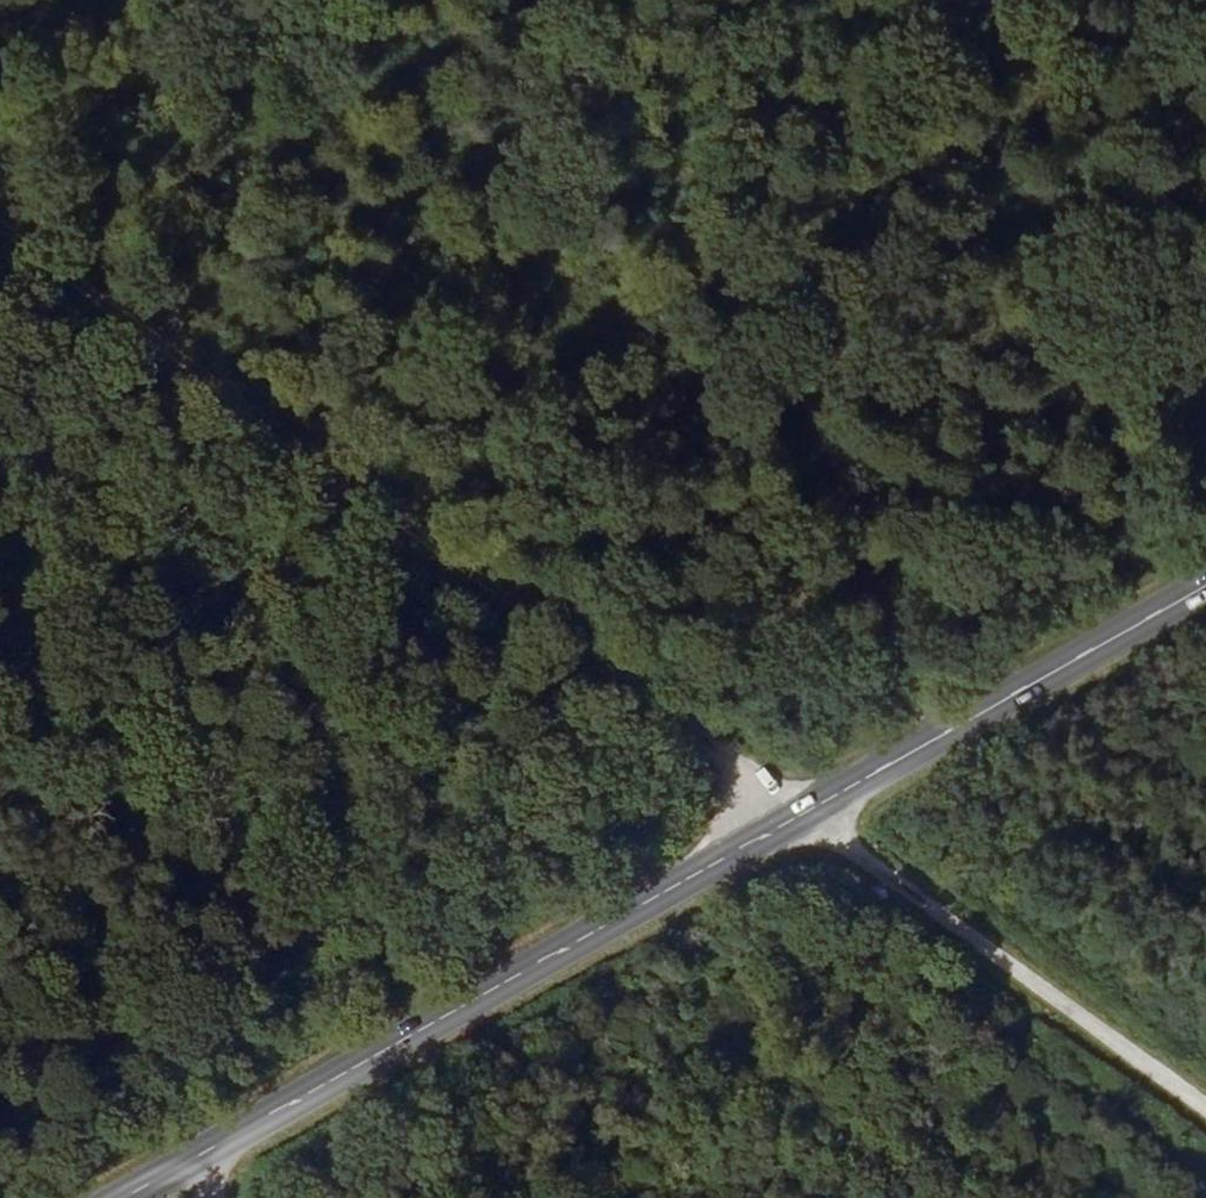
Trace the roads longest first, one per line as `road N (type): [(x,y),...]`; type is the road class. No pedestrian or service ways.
road 1 (track): [(0,236),(1205,1115)]
road 2 (secondary): [(137,1197),(1205,585)]

